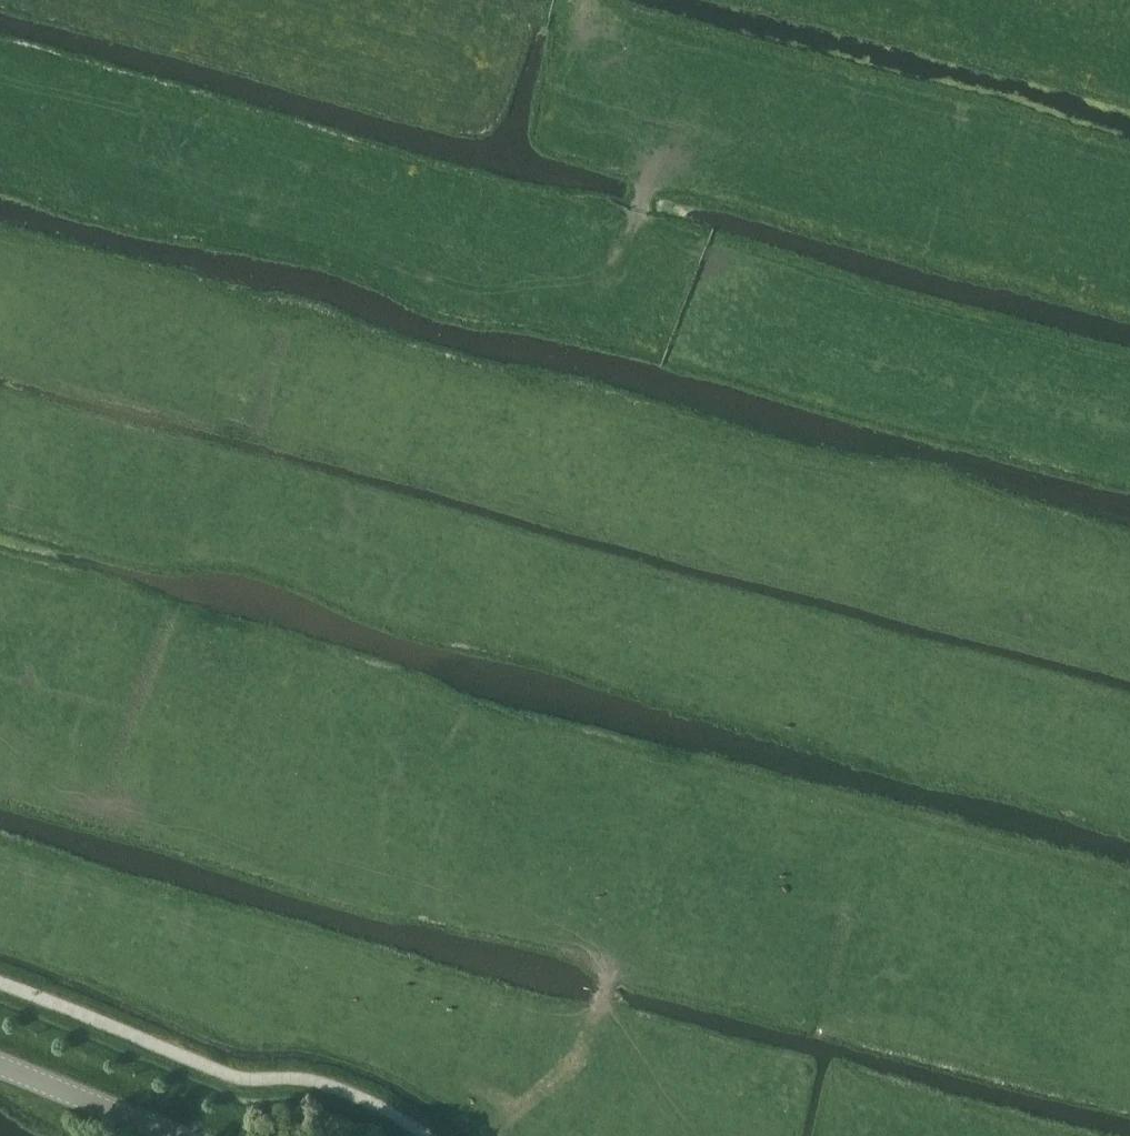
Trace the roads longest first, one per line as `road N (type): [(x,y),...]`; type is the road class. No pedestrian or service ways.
road 1 (track): [(593,0),(589,16),(653,174),(620,261),(0,79)]
road 2 (tertiary): [(184,1135),(0,1064)]

